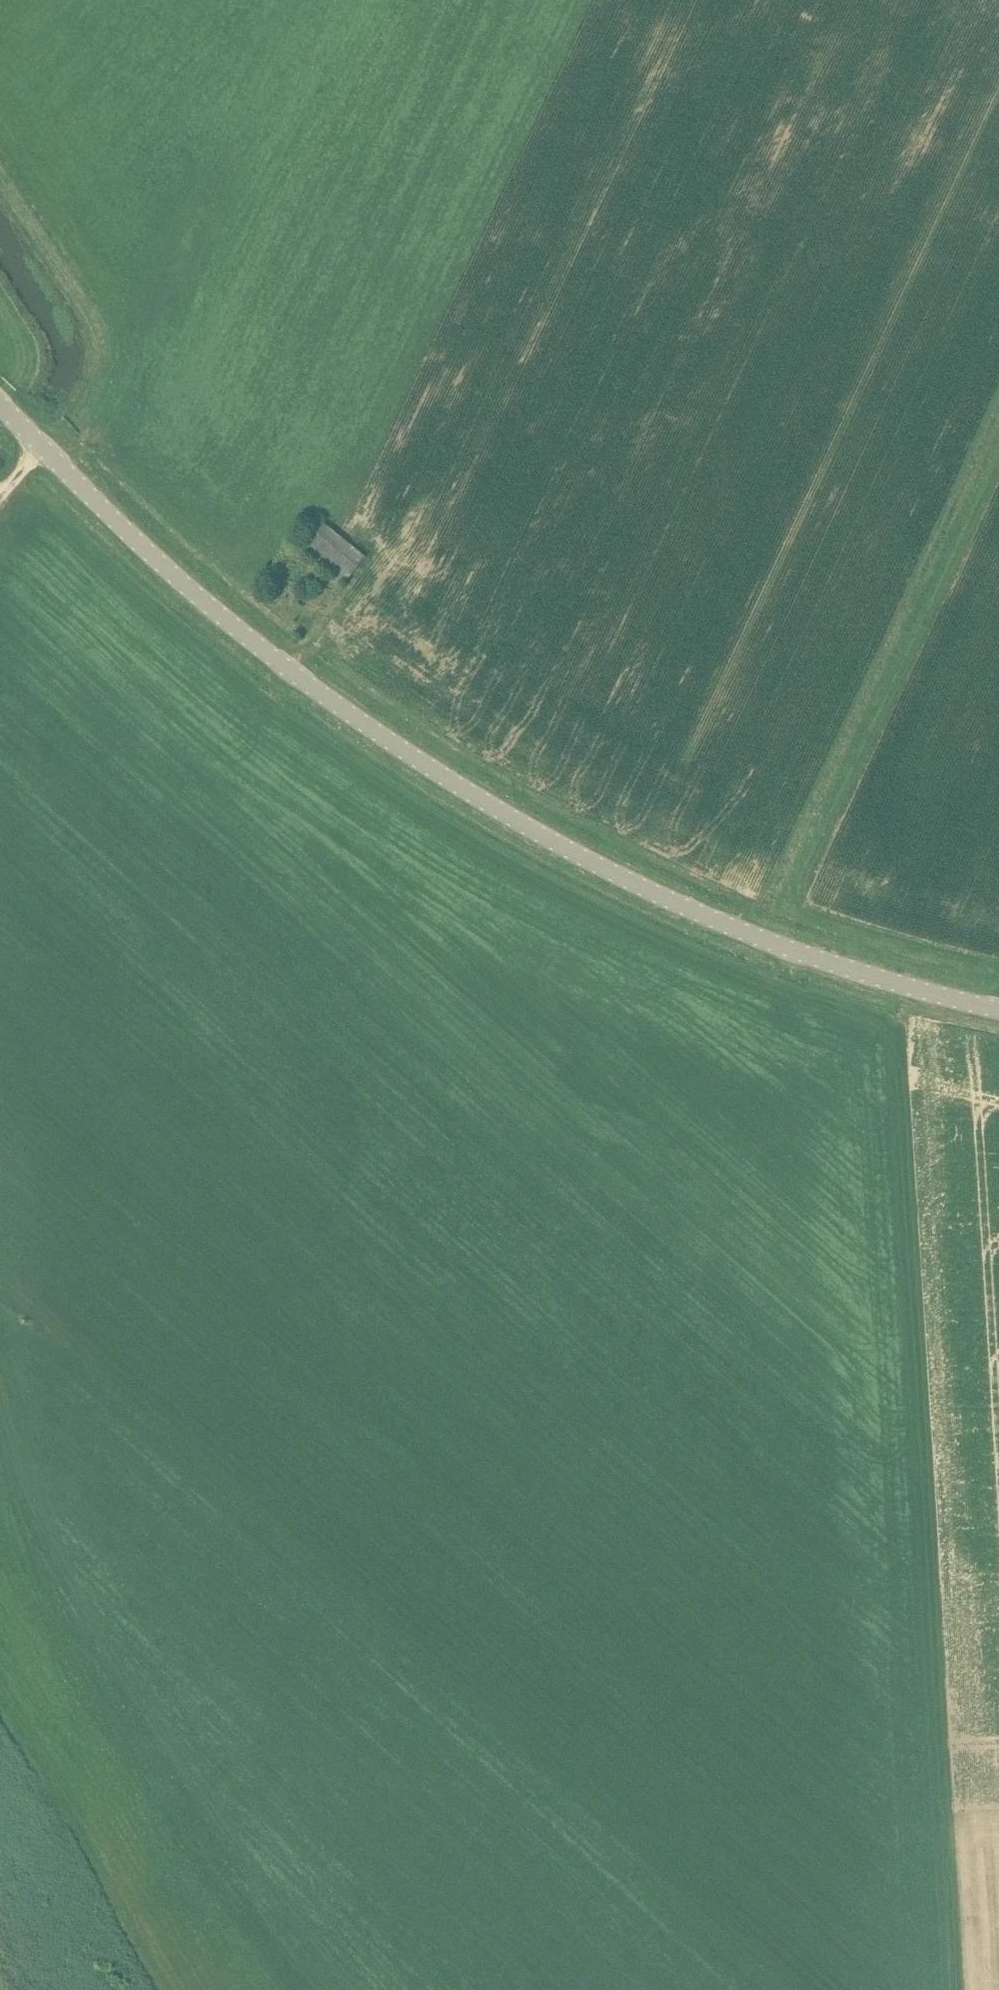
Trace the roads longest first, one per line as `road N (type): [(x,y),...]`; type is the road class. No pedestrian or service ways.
road 1 (unclassified): [(998,1012),(919,998),(756,940),(645,891),(447,779),(226,623),(0,403)]

